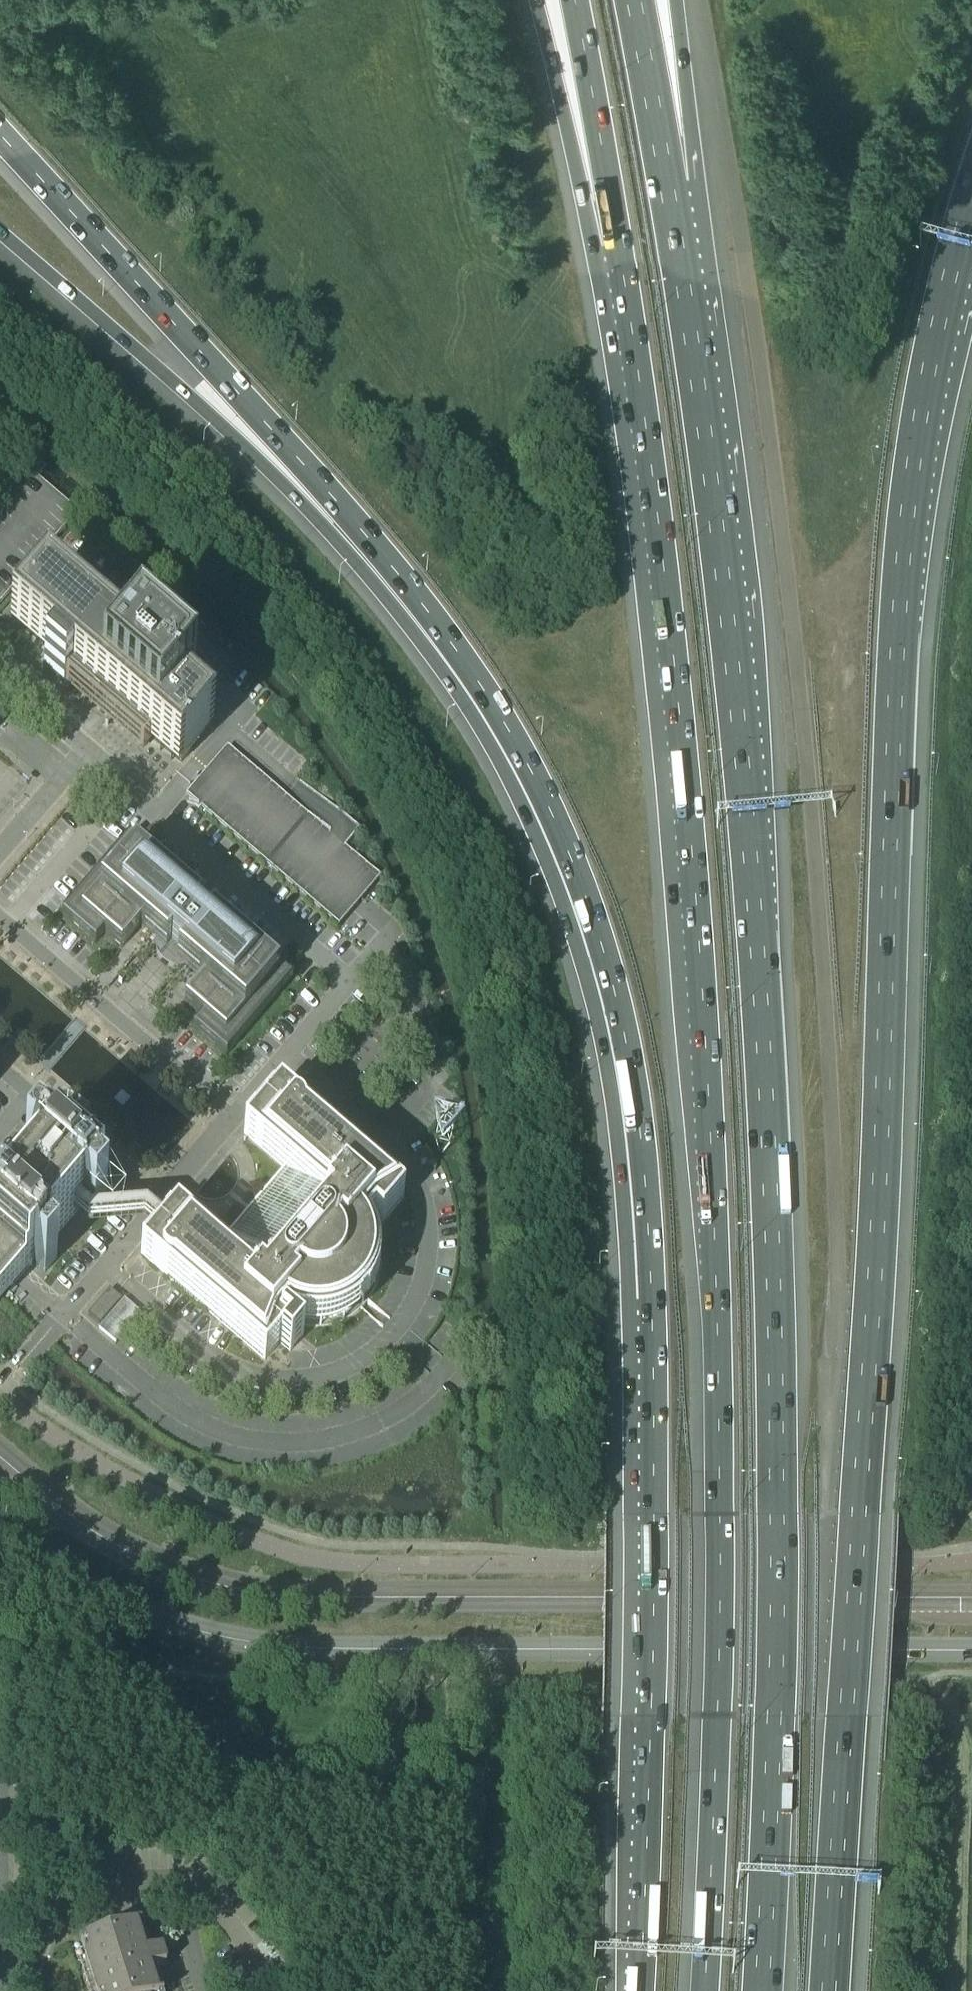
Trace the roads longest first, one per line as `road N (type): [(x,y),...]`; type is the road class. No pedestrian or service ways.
road 1 (motorway): [(762,1990),(776,1516),(766,1090),(736,711),(667,184)]
road 2 (motorway): [(828,1990),(878,1177),(903,553),(928,369),(971,194)]
road 3 (motorway): [(634,346),(684,756),(716,1271),(716,1719),(703,1990)]
road 4 (motorway): [(449,642),(527,764),(571,860),(614,991),(633,1086),(653,1378),(639,1990)]
road 5 (secondary): [(971,1650),(265,1646),(129,1609),(0,1535)]
road 6 (motorway): [(0,136),(250,406),(449,642)]
road 7 (unclassified): [(231,1117),(350,980),(86,750),(0,850)]
road 8 (motorway): [(0,233),(188,396),(449,642)]
road 9 (motorway): [(534,0),(594,247),(634,346)]
road 10 (motorway): [(575,0),(634,346)]
road 11 (unclassified): [(231,1117),(0,917)]
road 12 (residential): [(205,1990),(180,1881),(0,1881)]
road 13 (unclassified): [(0,1388),(157,1203)]
road 14 (unclassified): [(0,1069),(157,1203)]
road 15 (motorway): [(667,184),(634,0)]
road 16 (motorway): [(667,184),(675,0)]

